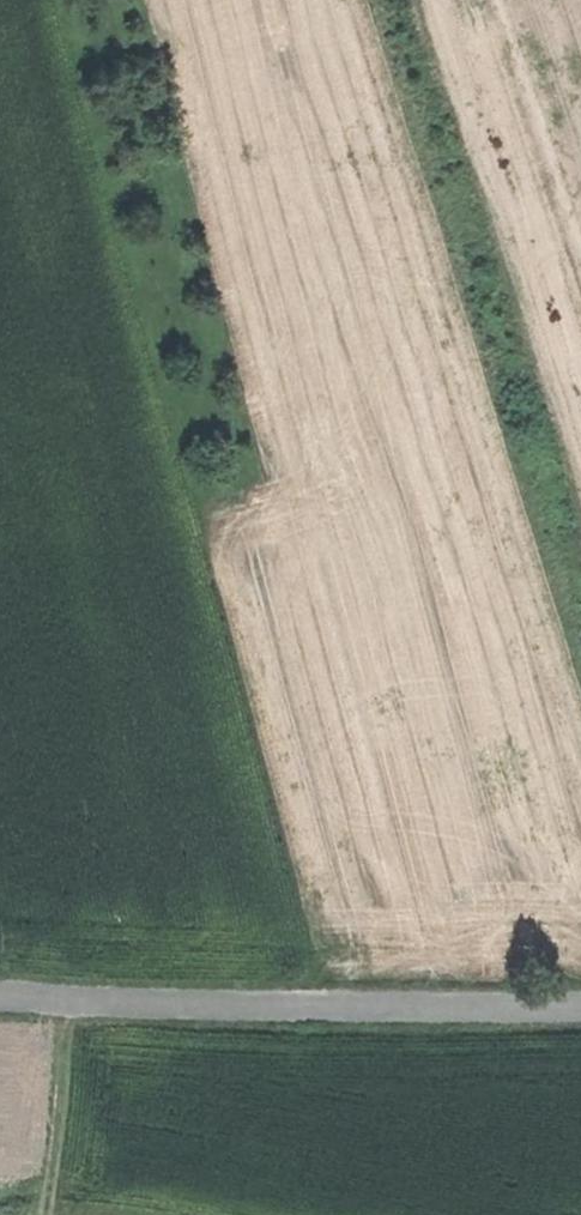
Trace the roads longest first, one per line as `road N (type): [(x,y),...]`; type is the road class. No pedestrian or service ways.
road 1 (track): [(0,998),(144,1007),(580,1007)]

